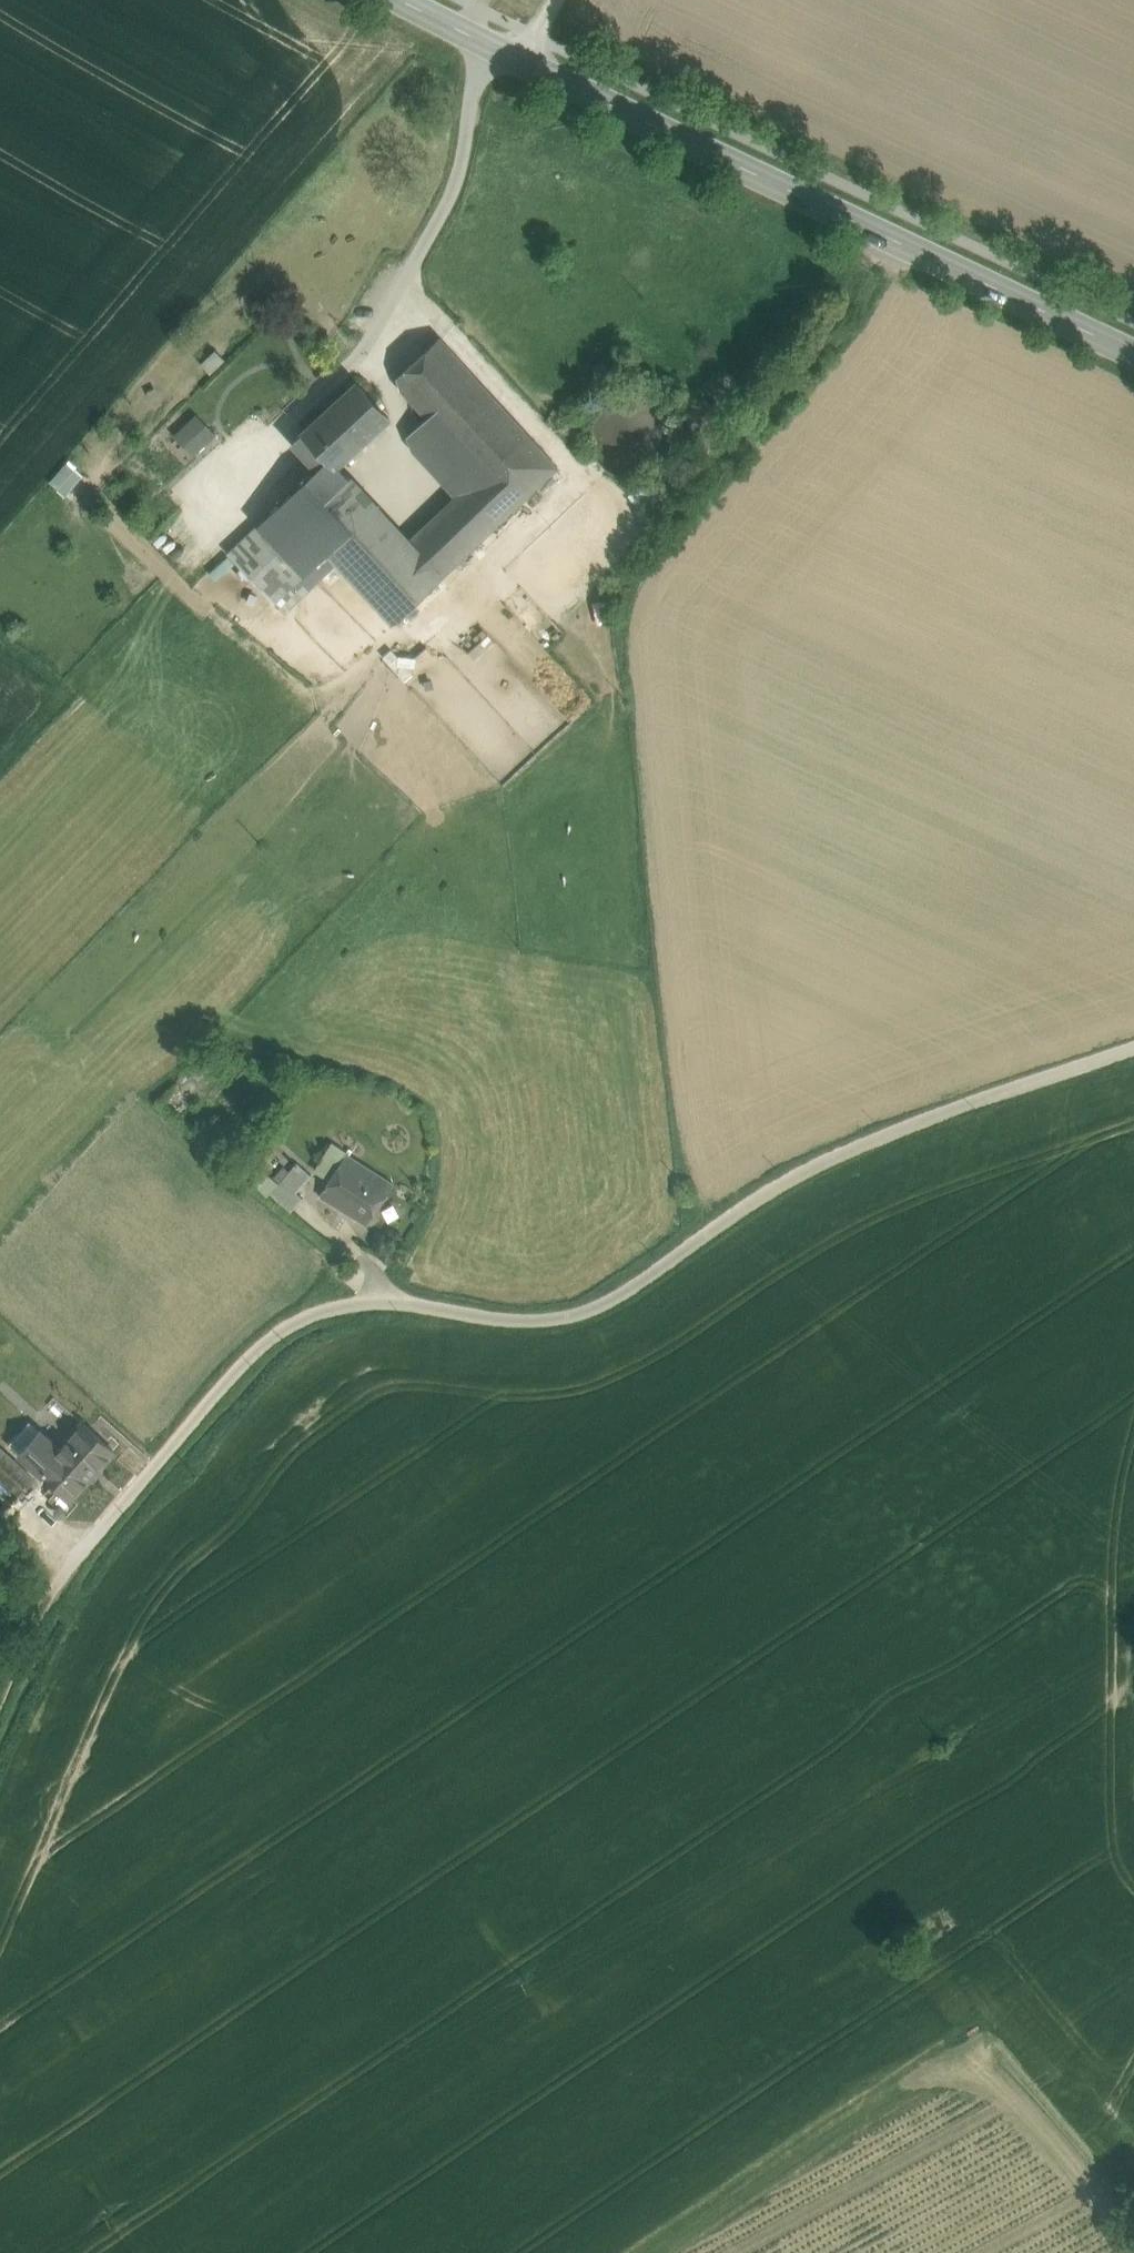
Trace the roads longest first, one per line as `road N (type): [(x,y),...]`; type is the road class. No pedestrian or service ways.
road 1 (tertiary): [(522,61),(1133,354)]
road 2 (track): [(0,1716),(70,1567)]
road 3 (tertiary): [(400,0),(522,61)]

